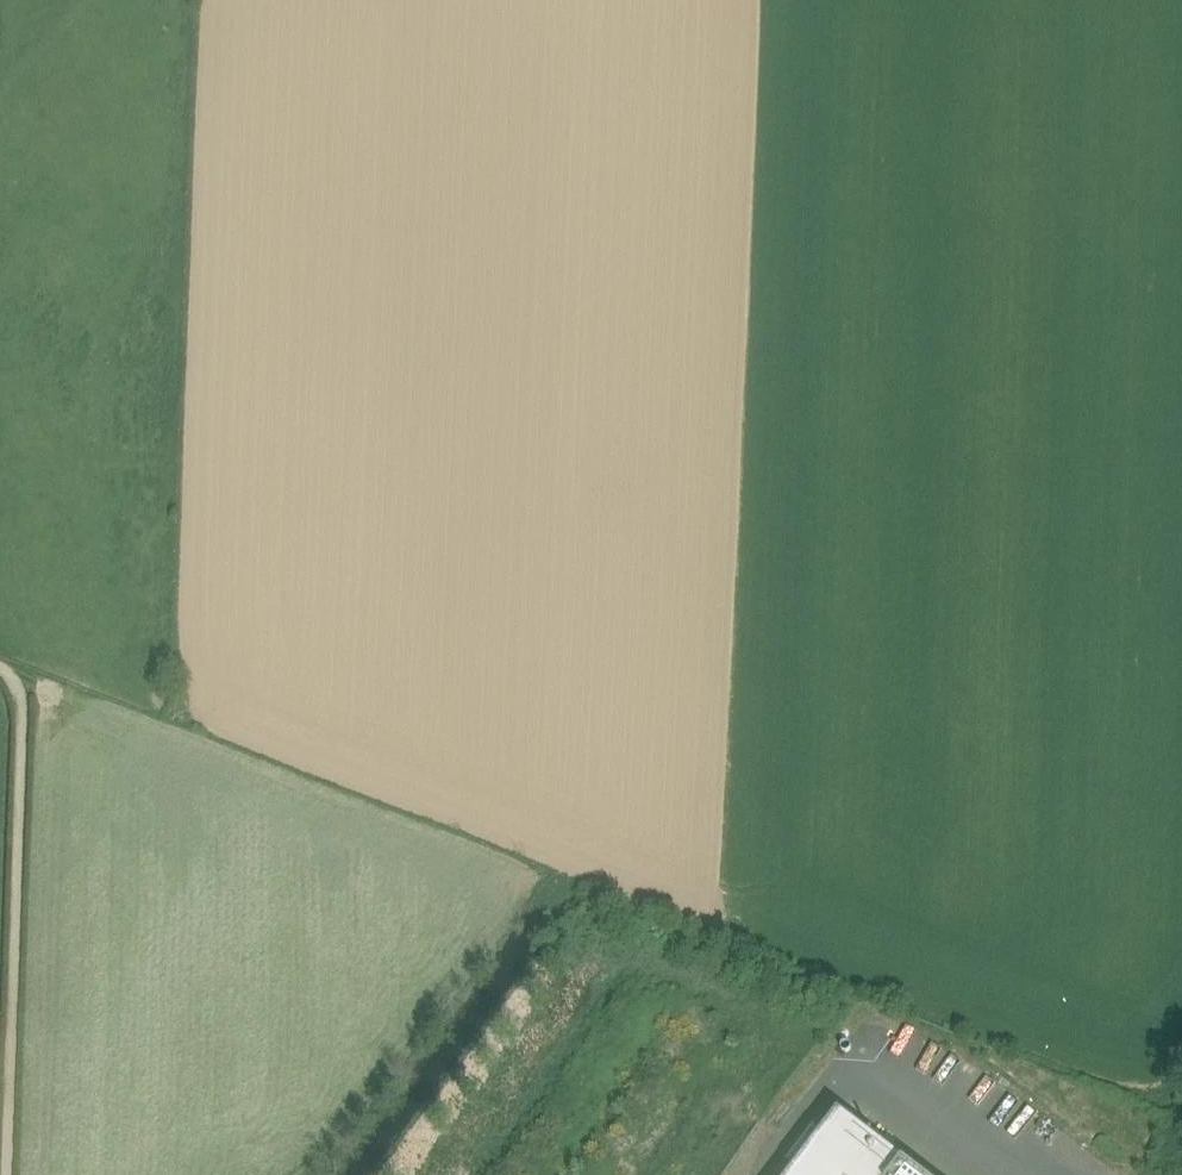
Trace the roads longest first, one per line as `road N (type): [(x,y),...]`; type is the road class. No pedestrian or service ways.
road 1 (track): [(0,666),(18,691),(22,718),(5,1174)]

